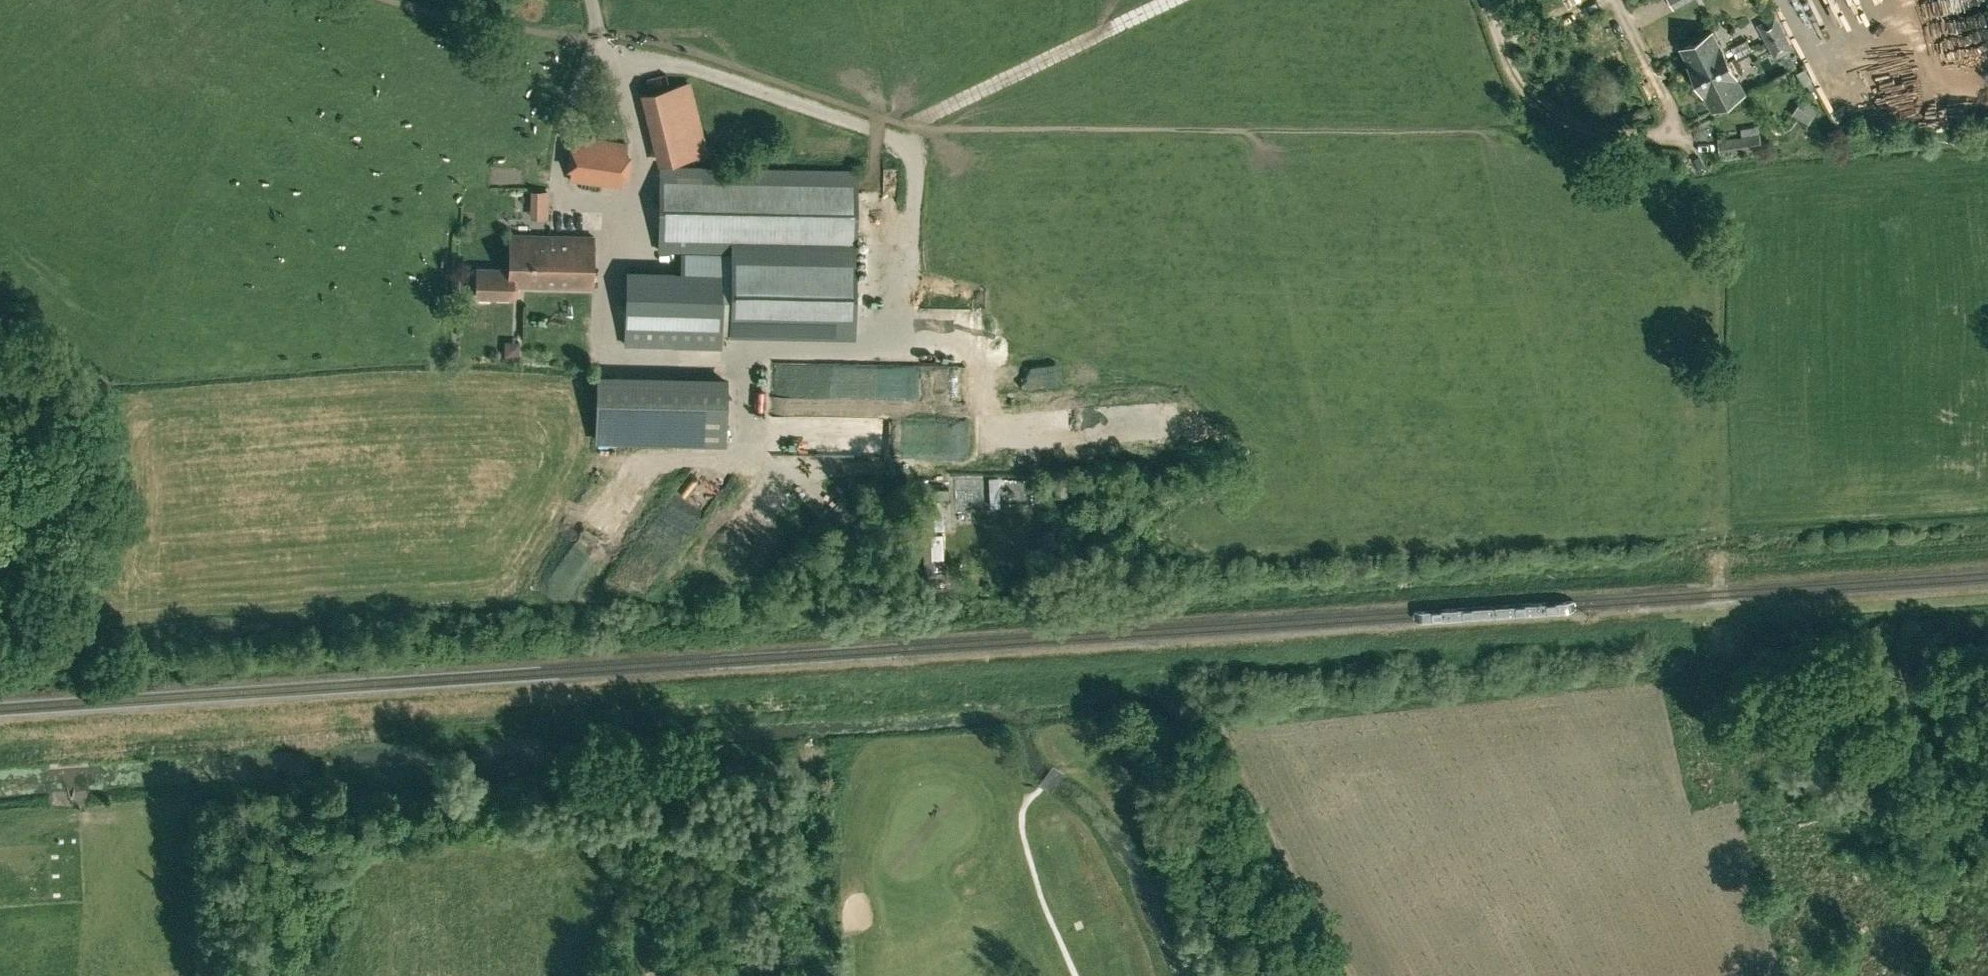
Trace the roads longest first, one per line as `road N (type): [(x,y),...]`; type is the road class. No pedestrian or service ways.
road 1 (track): [(1686,136),(1706,176),(1718,542)]
road 2 (track): [(0,850),(76,845),(73,795)]

